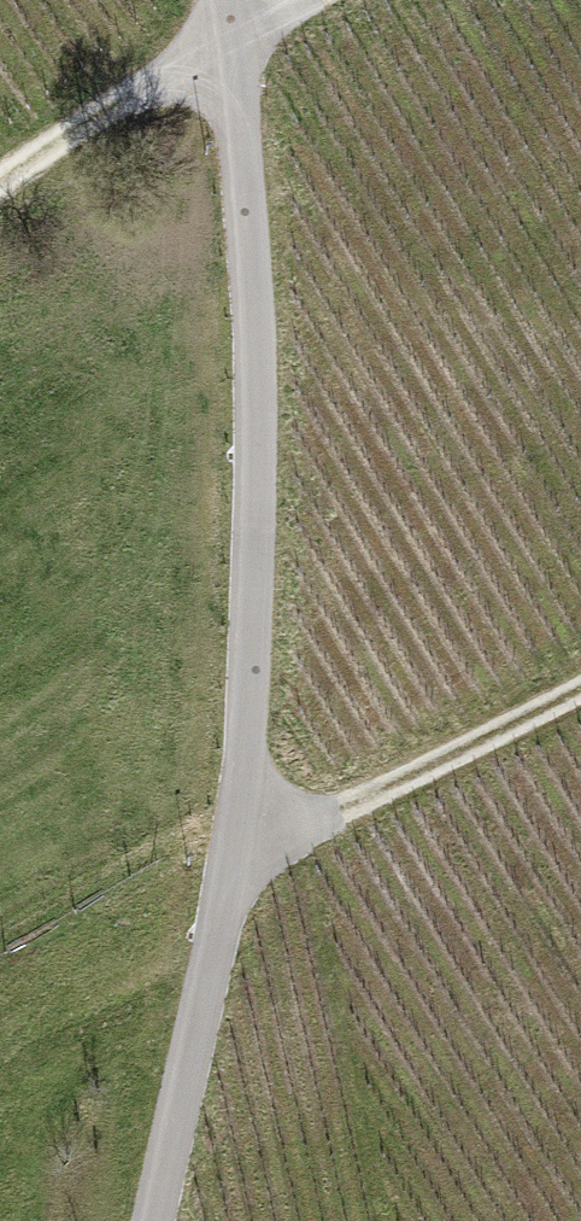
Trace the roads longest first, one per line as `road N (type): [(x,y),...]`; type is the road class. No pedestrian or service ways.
road 1 (residential): [(218,0),(250,204),(250,562),(235,864),(159,1220)]
road 2 (track): [(580,687),(235,864)]
road 3 (track): [(298,0),(226,41),(0,199)]

